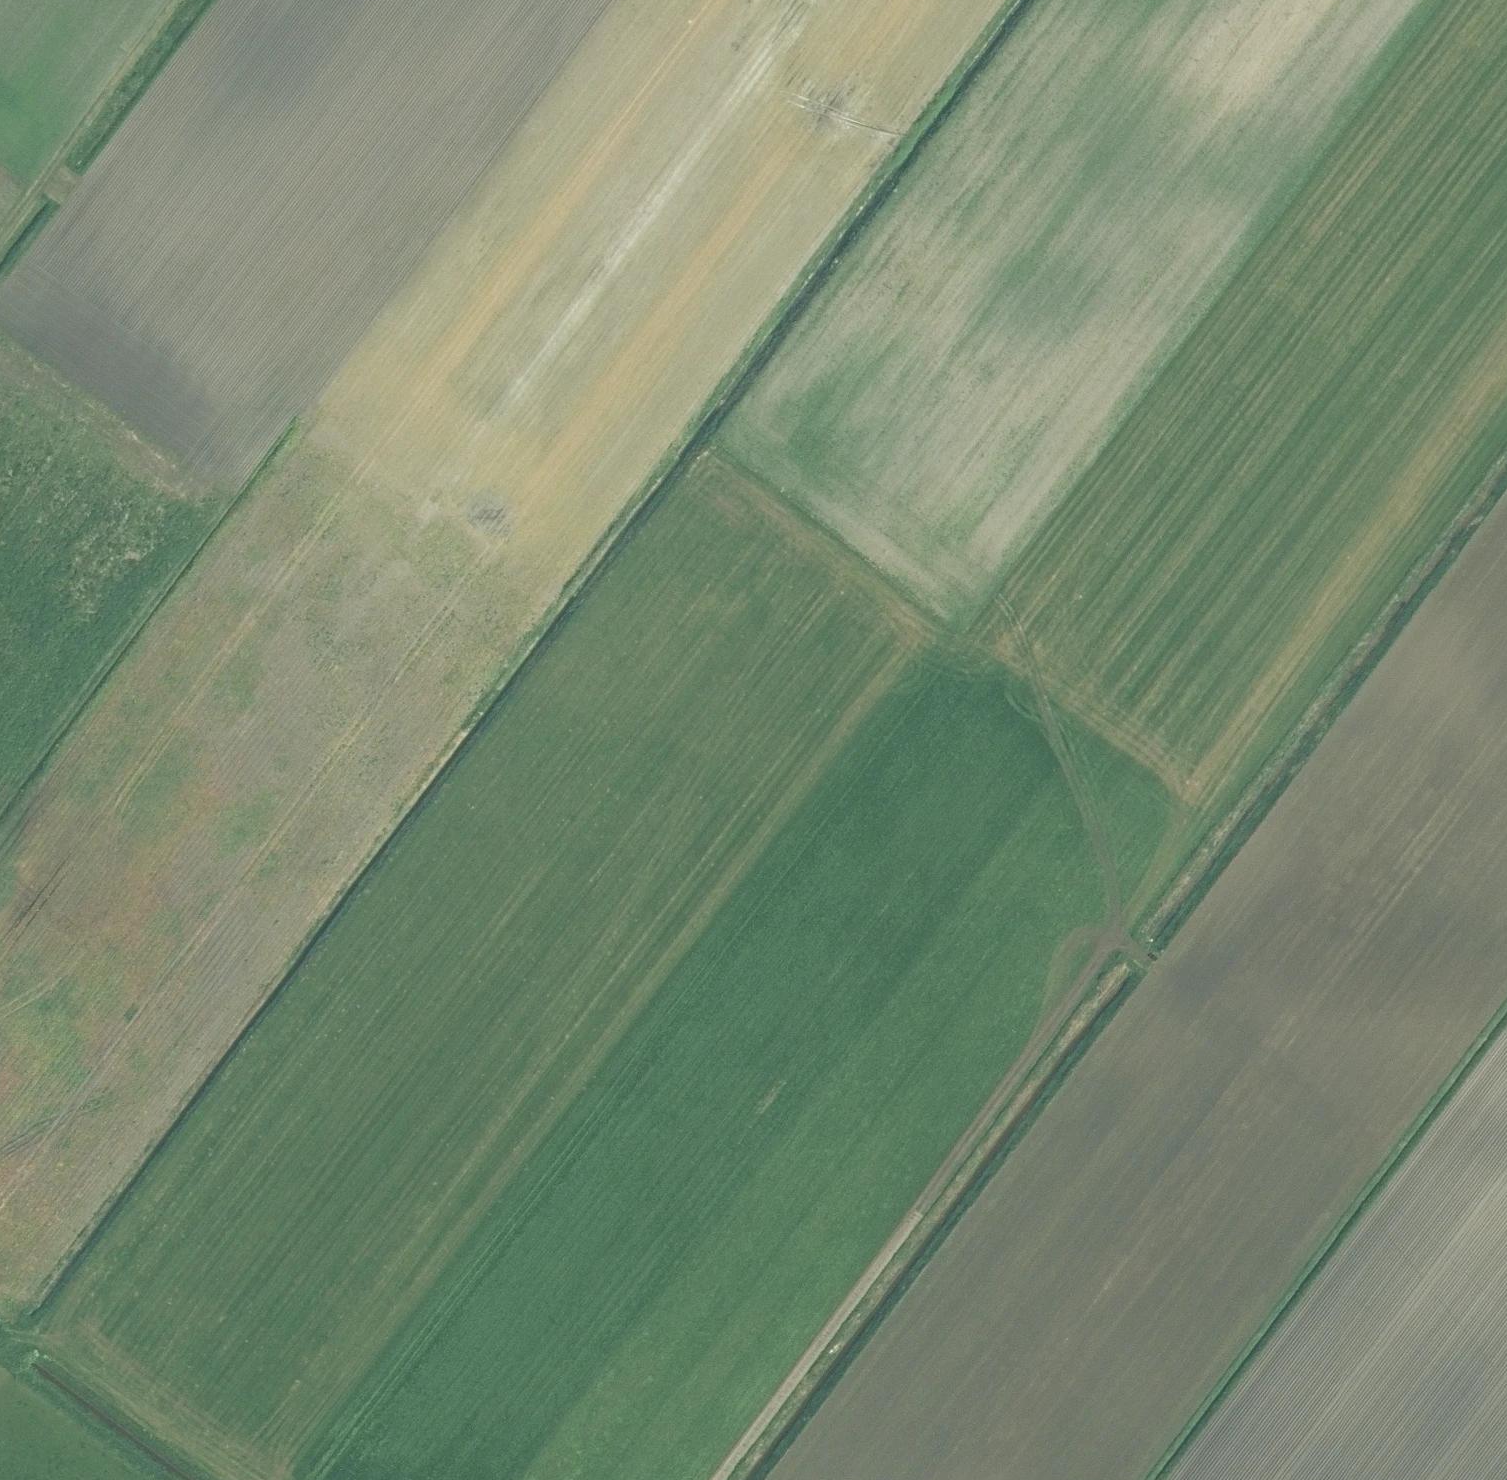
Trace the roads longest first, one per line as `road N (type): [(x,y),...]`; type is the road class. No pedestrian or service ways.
road 1 (track): [(715,1479),(916,1220)]

